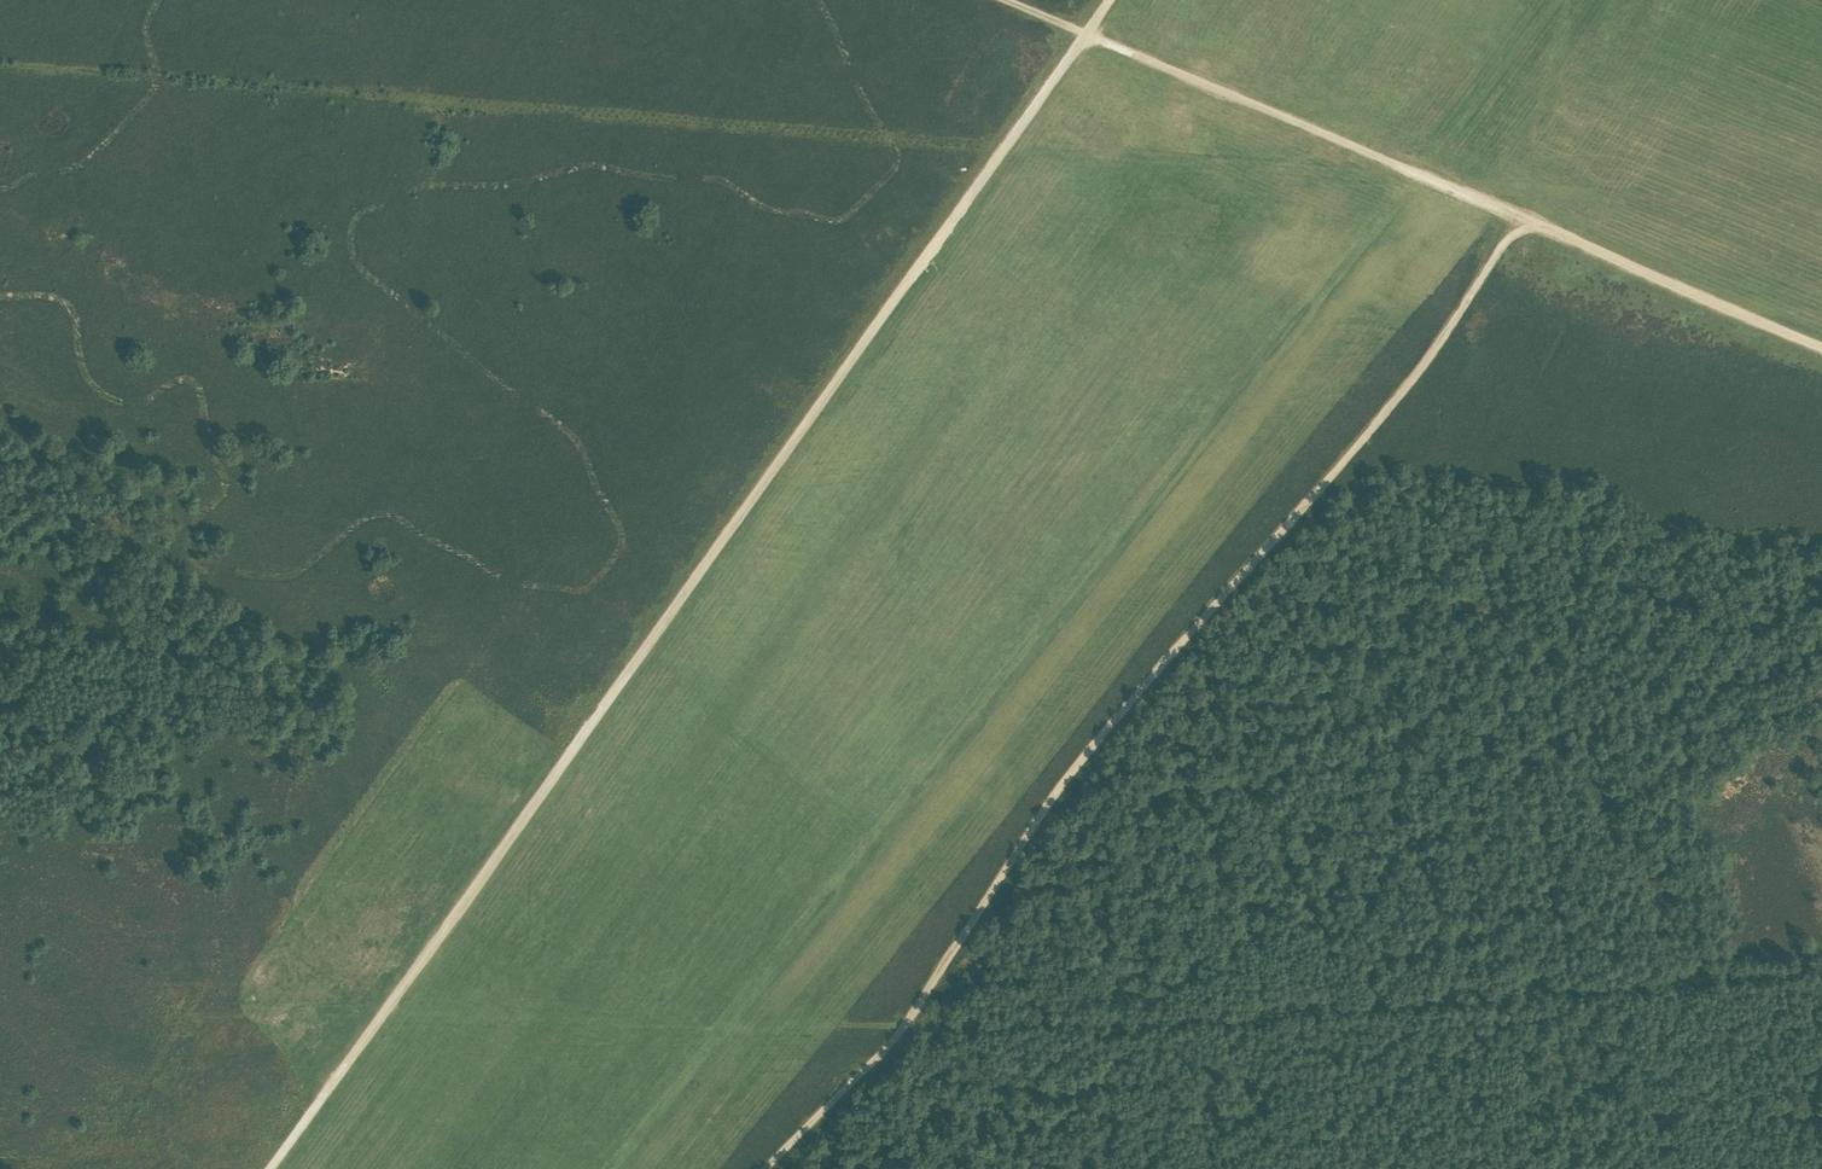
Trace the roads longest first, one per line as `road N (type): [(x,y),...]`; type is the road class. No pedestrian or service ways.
road 1 (track): [(933,981),(978,959),(1016,964),(1053,1022),(1236,1018),(1821,970)]

